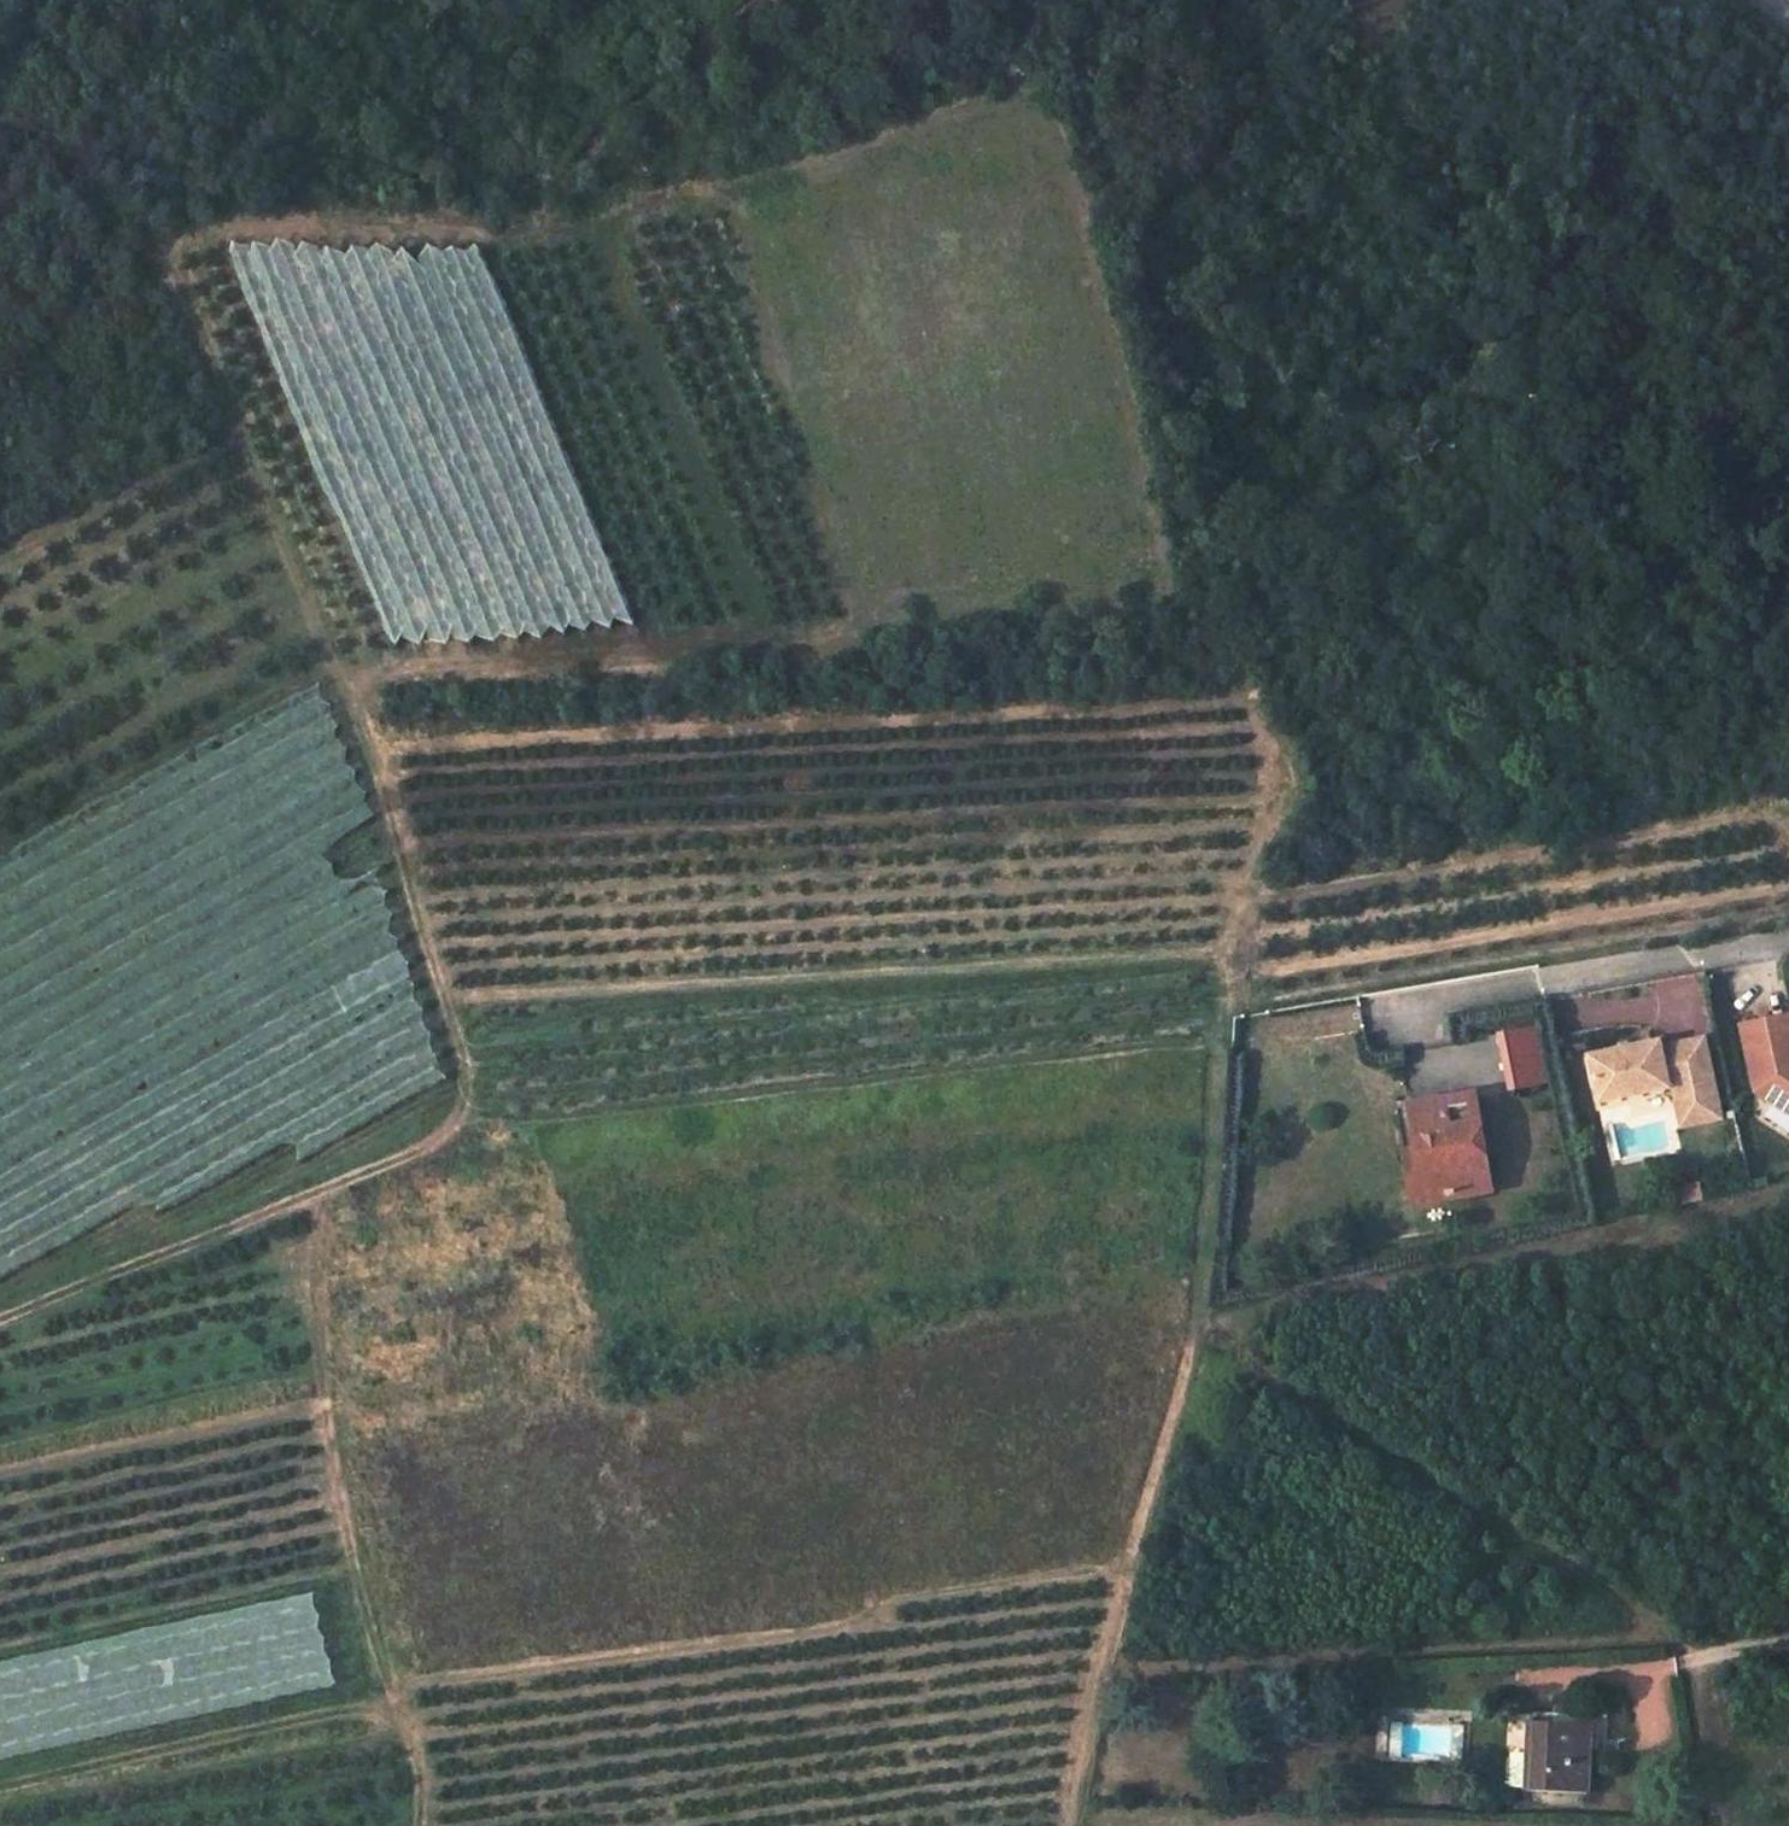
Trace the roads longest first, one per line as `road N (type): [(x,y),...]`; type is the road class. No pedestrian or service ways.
road 1 (track): [(1699,1659),(1354,1435),(1208,1328)]
road 2 (residential): [(1389,1006),(1788,938)]

